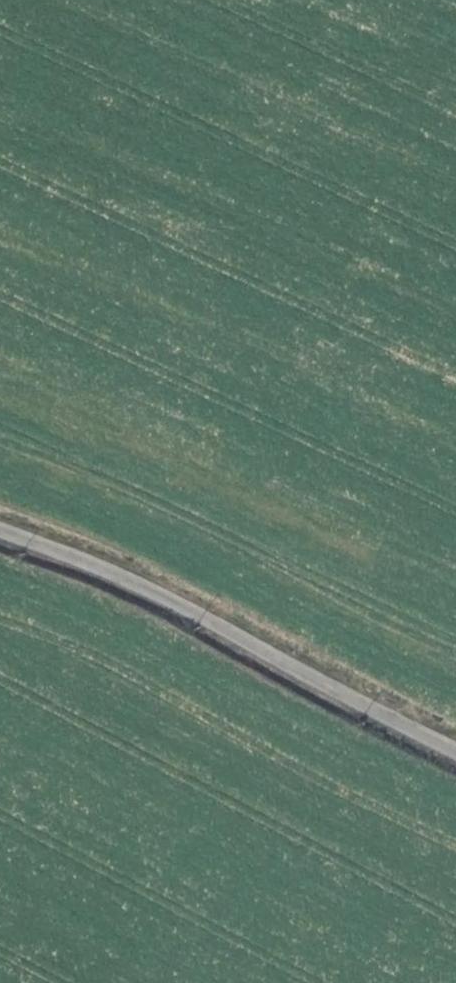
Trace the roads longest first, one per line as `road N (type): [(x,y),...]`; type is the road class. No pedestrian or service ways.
road 1 (unclassified): [(0,531),(110,572),(455,747)]

